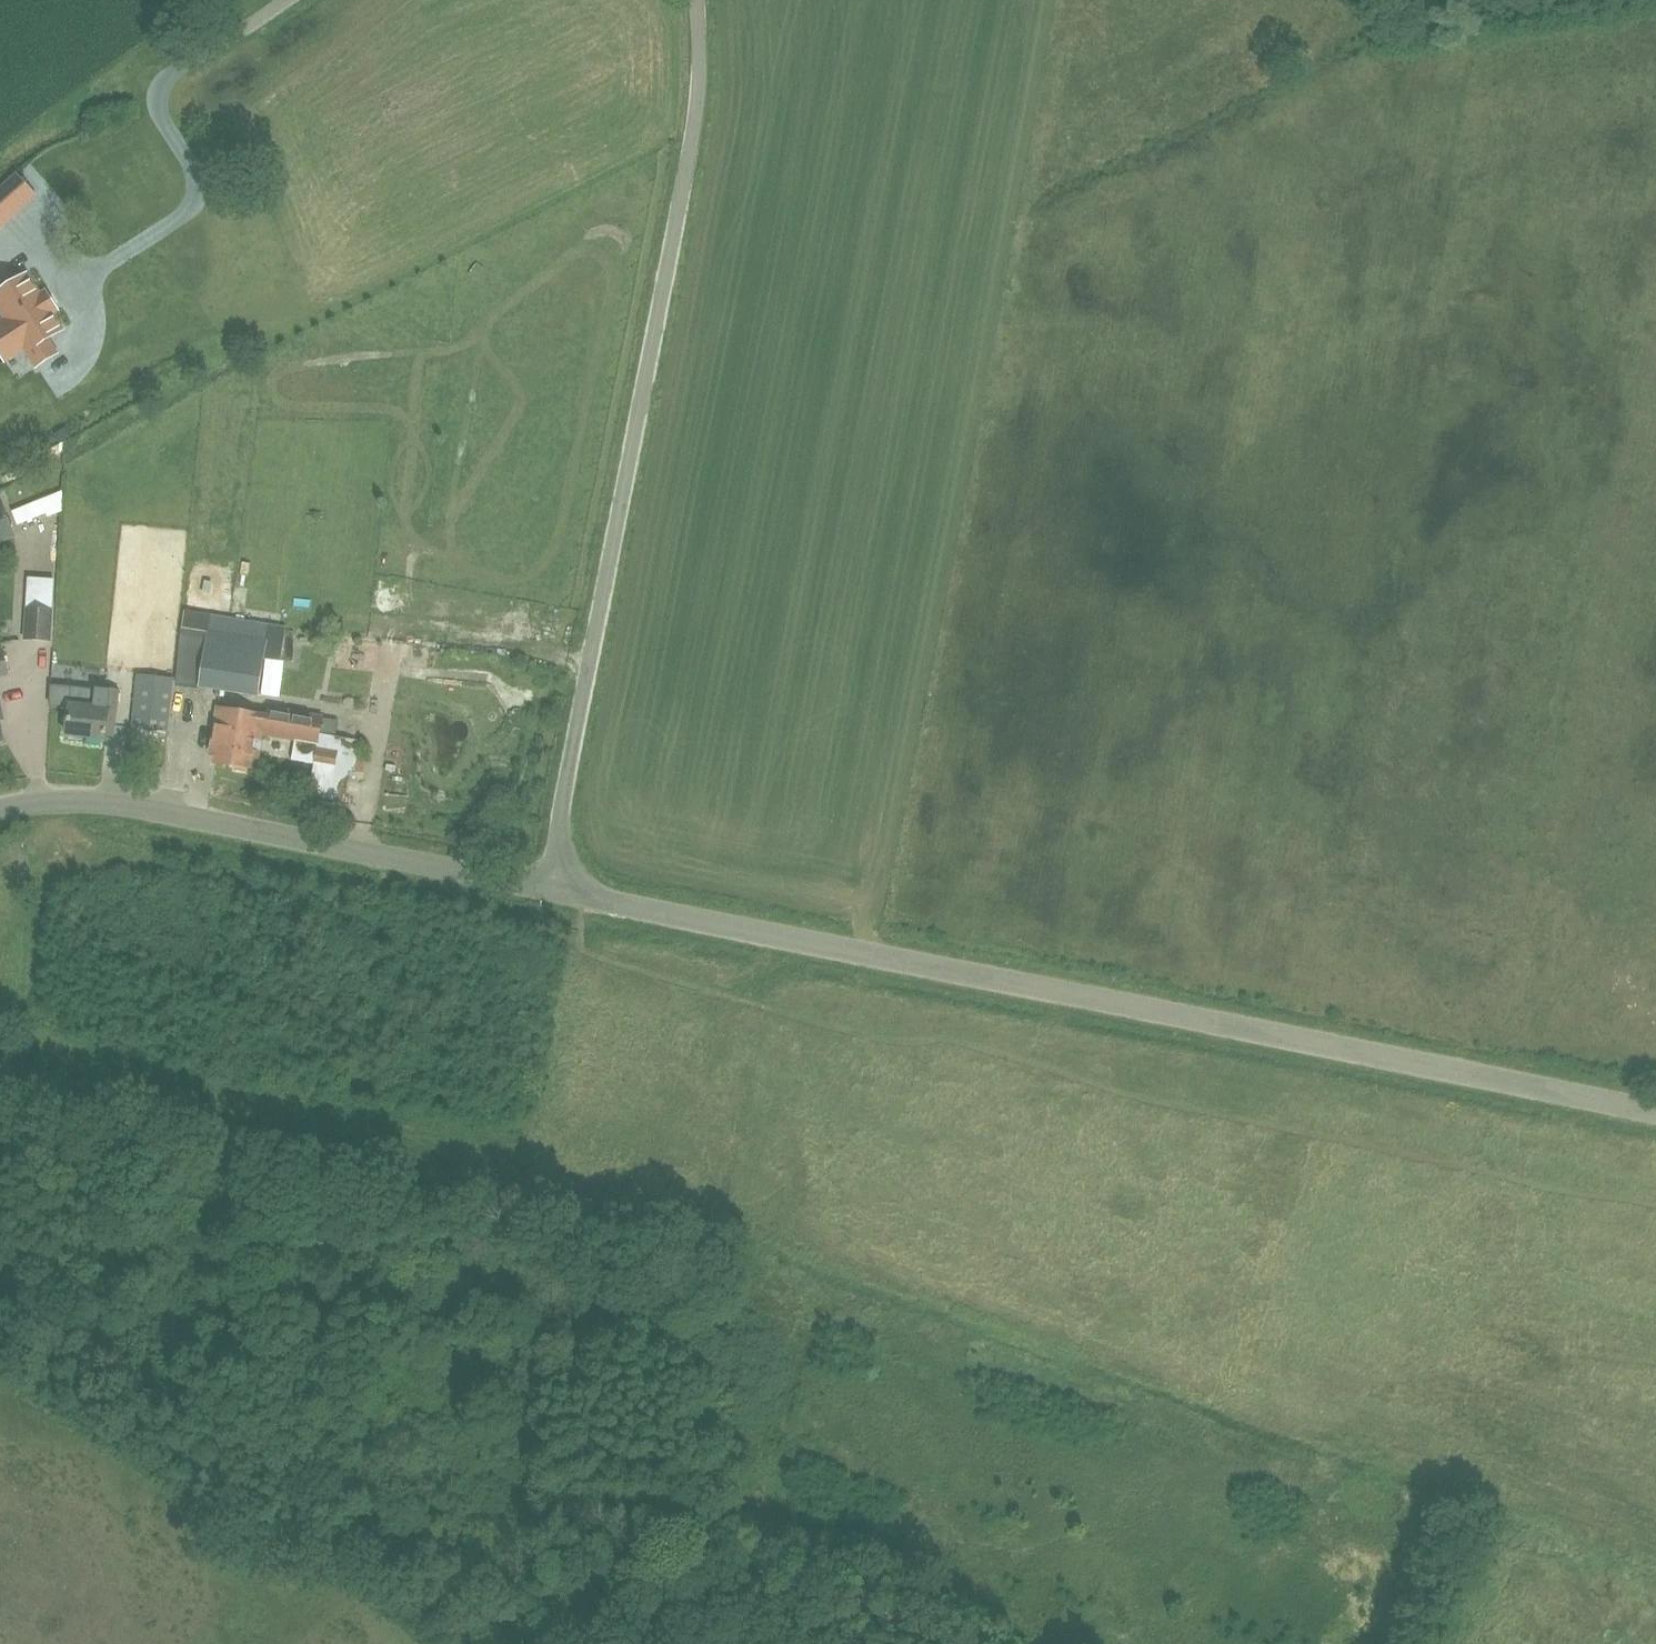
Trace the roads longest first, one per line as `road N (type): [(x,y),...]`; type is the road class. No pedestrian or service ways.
road 1 (unclassified): [(553,891),(1655,1112)]
road 2 (unclassified): [(553,891),(691,137),(696,0)]
road 3 (unclassified): [(0,804),(133,805),(553,891)]

